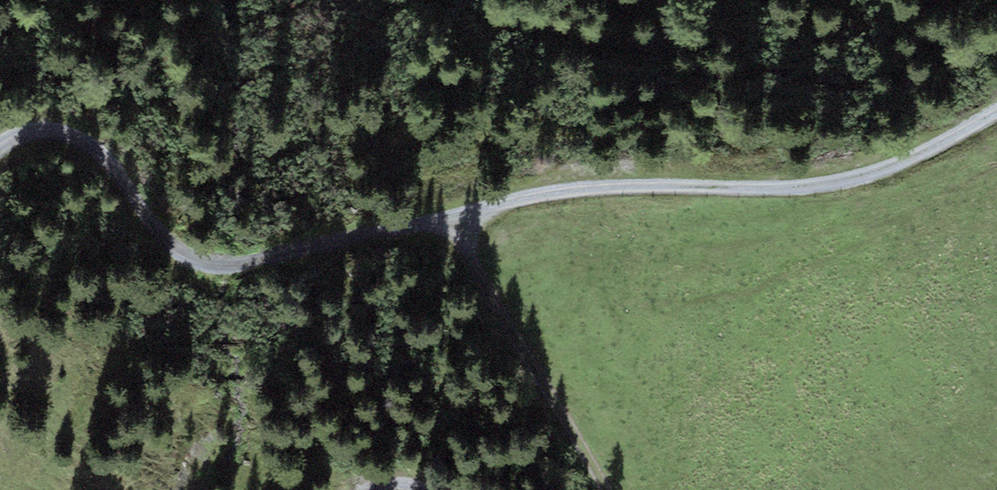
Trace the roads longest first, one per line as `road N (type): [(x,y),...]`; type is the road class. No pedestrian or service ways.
road 1 (track): [(0,151),(23,134),(64,134),(106,161),(142,227),(208,269),(550,187),(771,193),(890,169),(996,116)]
road 2 (track): [(461,209),(611,489)]

